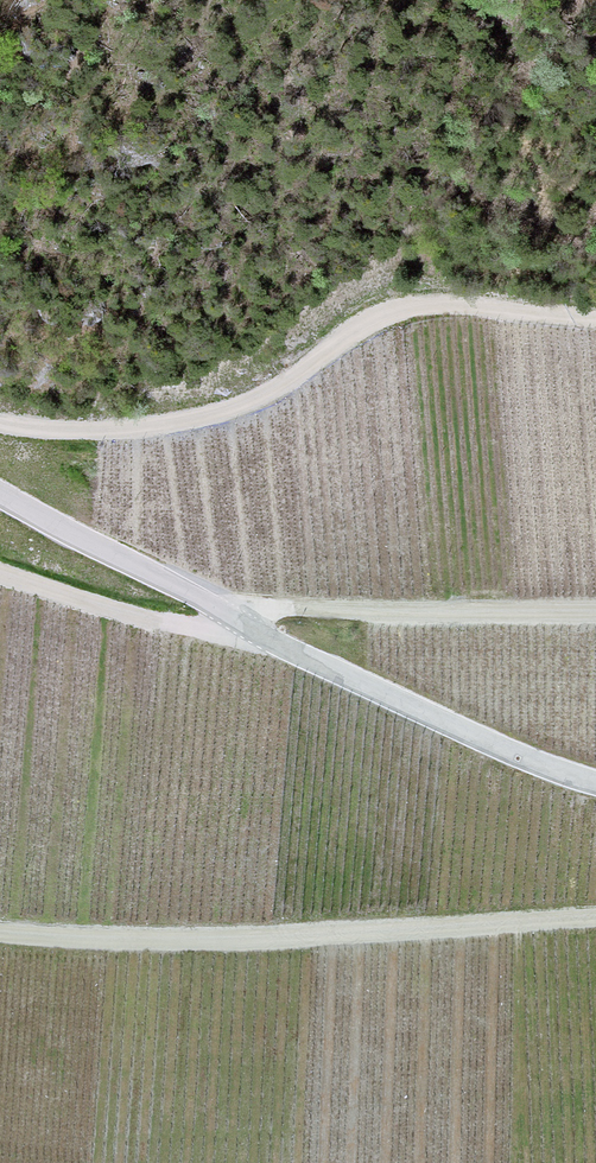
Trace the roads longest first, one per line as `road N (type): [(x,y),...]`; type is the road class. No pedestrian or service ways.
road 1 (unclassified): [(595,788),(225,613),(0,487)]
road 2 (track): [(0,407),(67,421),(211,415),(399,313),(595,309)]
road 3 (track): [(595,614),(156,620),(0,571)]
road 4 (track): [(0,940),(157,950),(595,923)]

